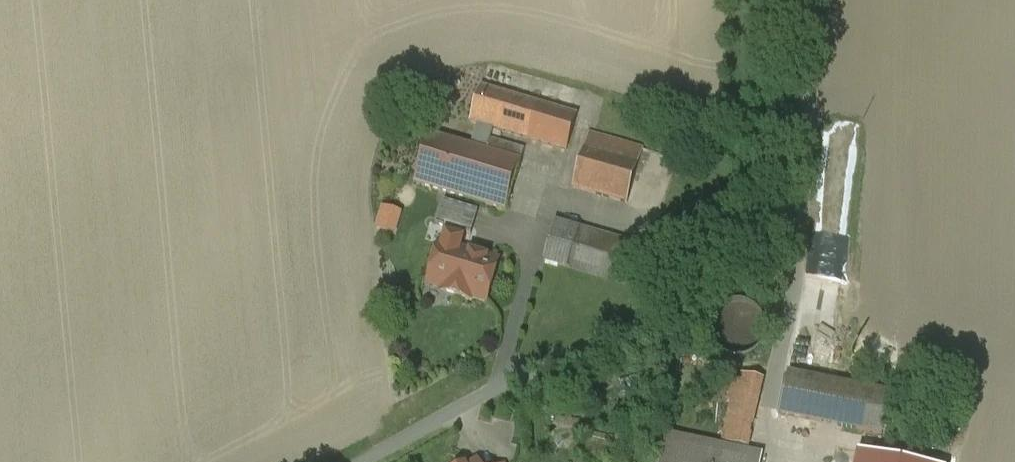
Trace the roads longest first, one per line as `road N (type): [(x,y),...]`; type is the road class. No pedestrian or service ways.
road 1 (unclassified): [(811,0),(799,200),(739,256),(681,295),(598,345),(496,385),(364,461)]

